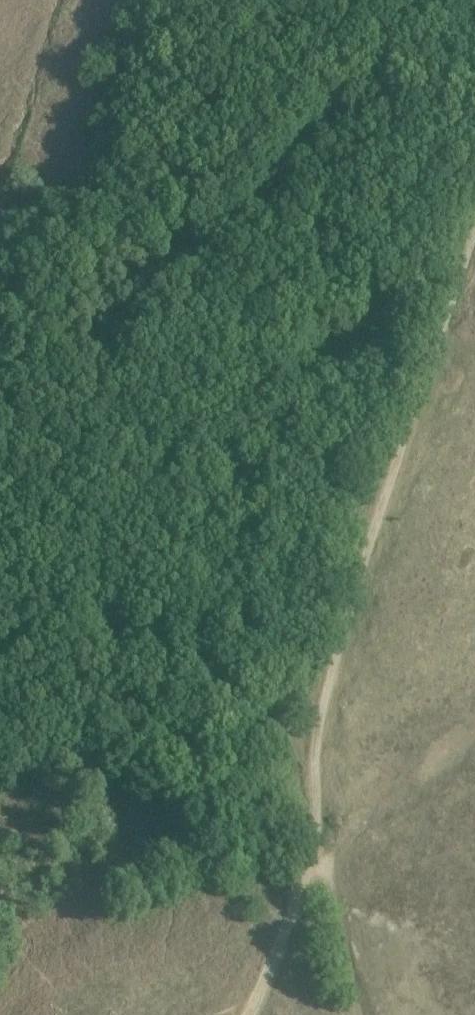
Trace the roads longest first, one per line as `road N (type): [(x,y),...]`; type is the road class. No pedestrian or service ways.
road 1 (track): [(315,733),(474,225)]
road 2 (track): [(315,733),(242,707),(170,645),(100,610),(57,603),(0,614)]

